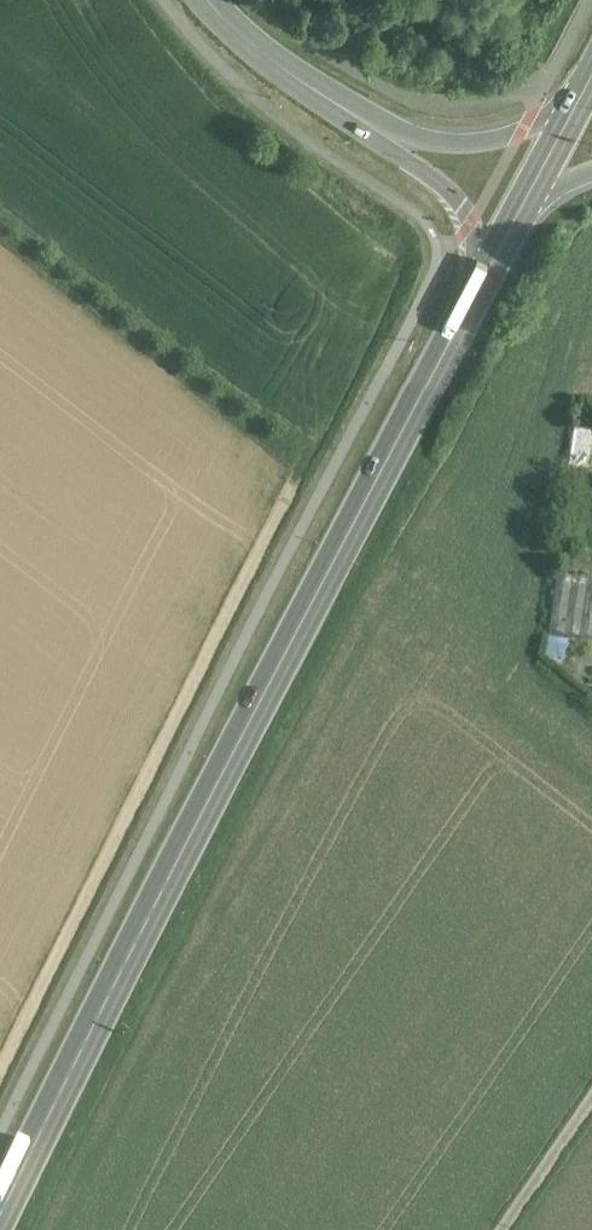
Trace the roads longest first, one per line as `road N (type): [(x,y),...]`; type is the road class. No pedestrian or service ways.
road 1 (primary): [(477,284),(2,1229)]
road 2 (track): [(0,1086),(298,480)]
road 3 (primary): [(591,68),(526,123),(490,136),(407,125),(310,81)]
road 4 (primary): [(310,81),(411,151),(476,218),(477,284)]
road 5 (track): [(591,1098),(505,1229)]

